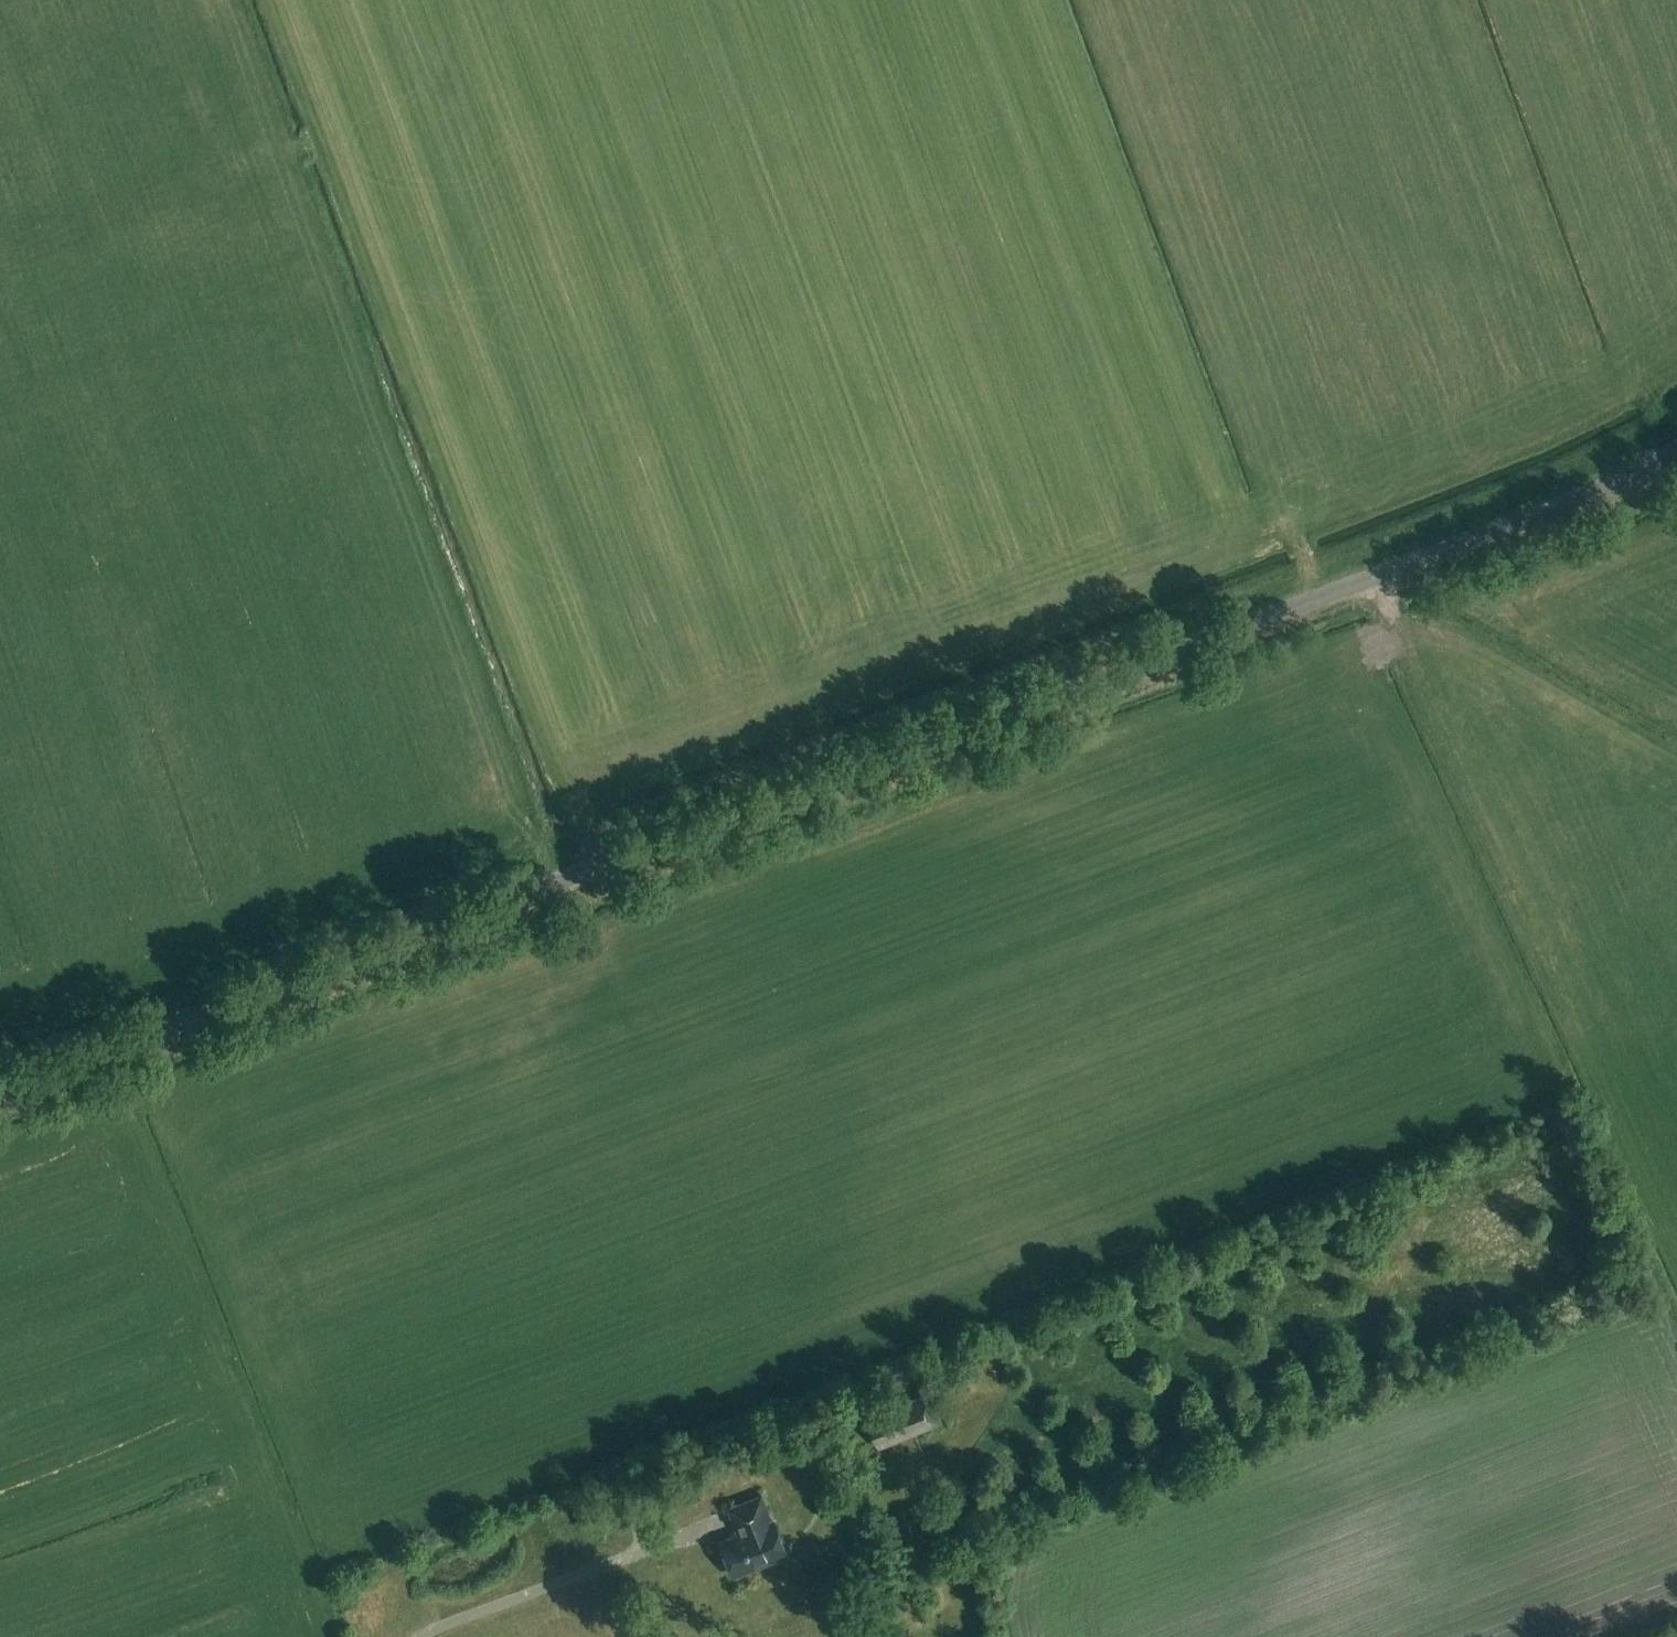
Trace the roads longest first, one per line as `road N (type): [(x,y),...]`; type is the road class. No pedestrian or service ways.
road 1 (tertiary): [(0,1092),(1257,626),(1614,490),(1676,455)]
road 2 (track): [(896,1636),(914,1495),(922,1481),(958,1463)]

